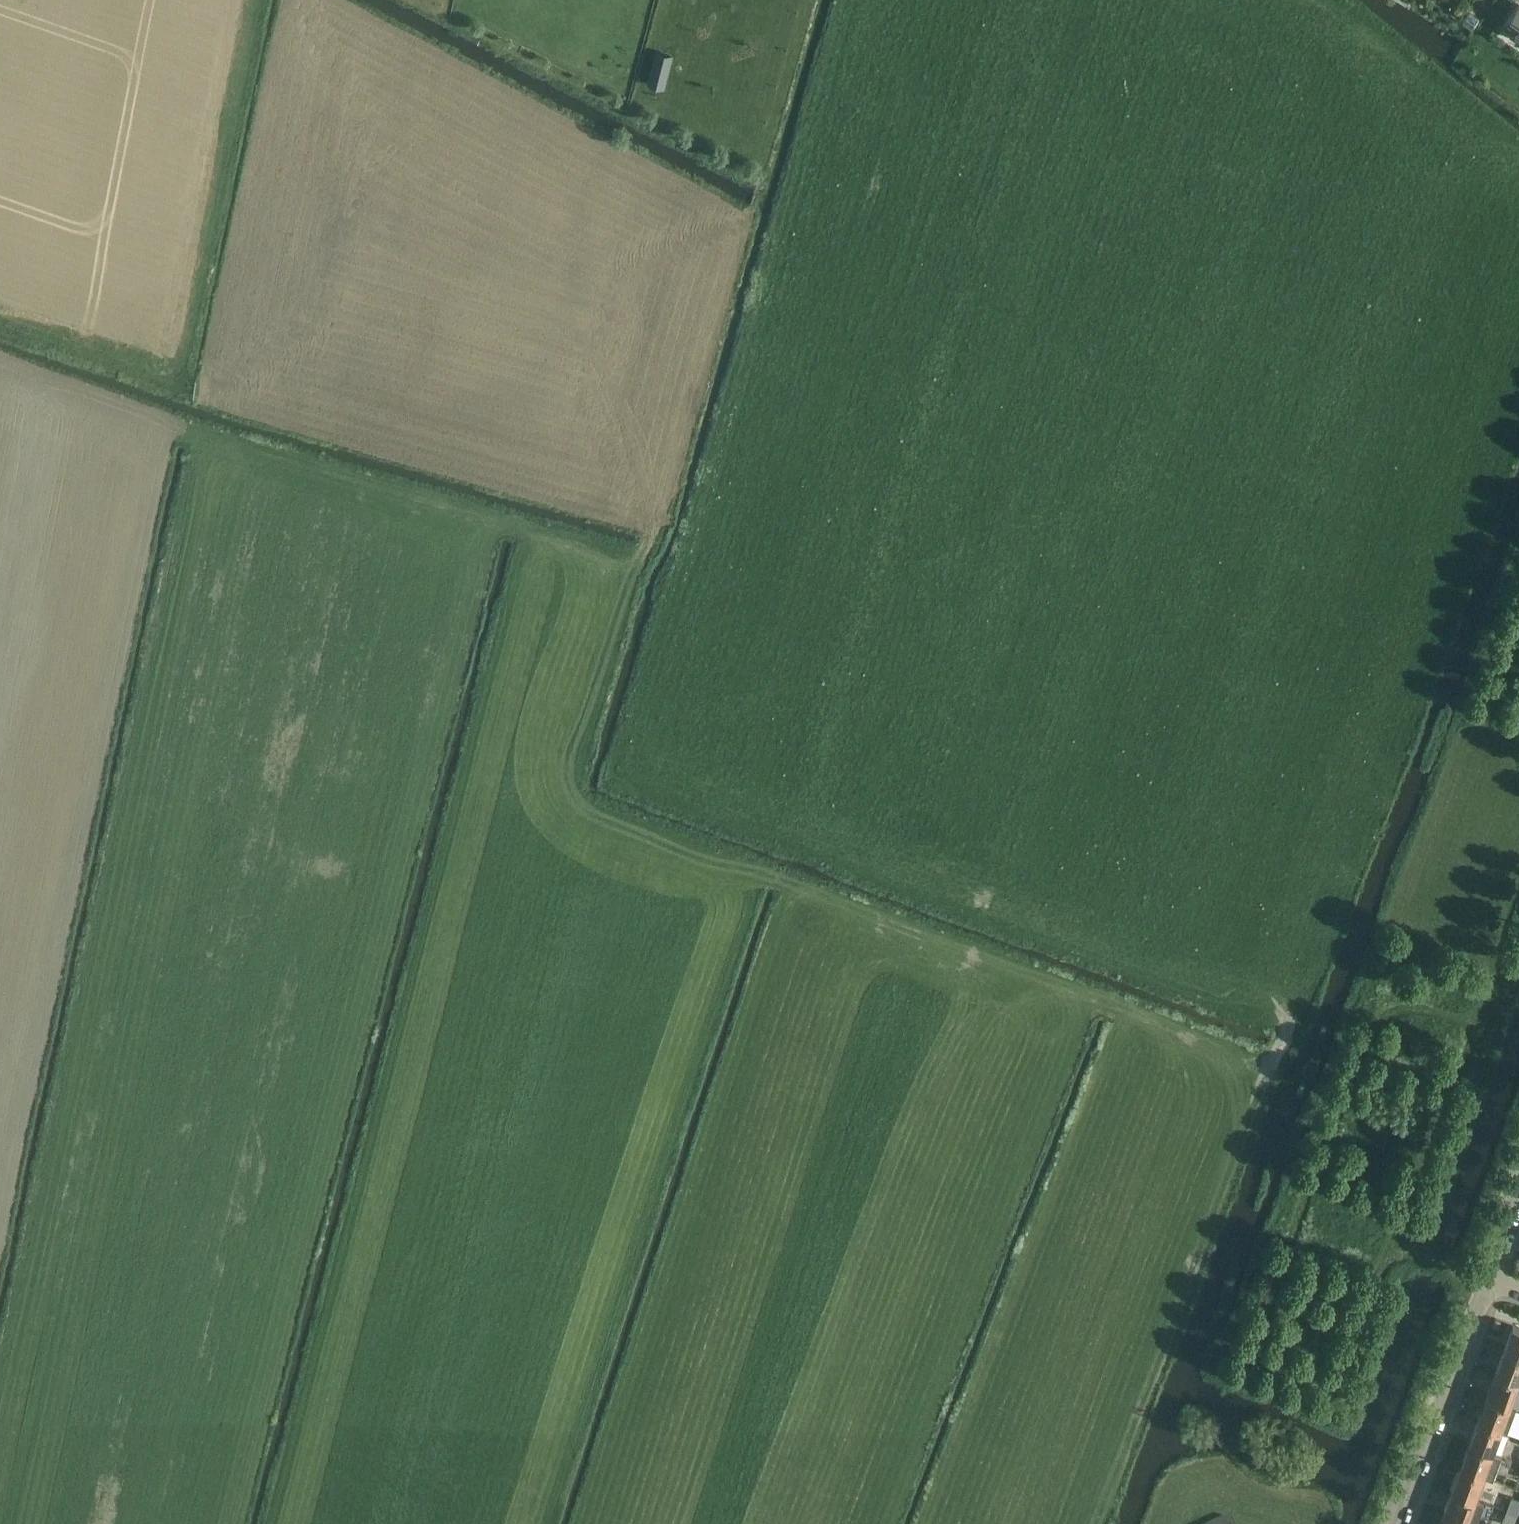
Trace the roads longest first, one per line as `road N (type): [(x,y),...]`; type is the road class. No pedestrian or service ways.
road 1 (residential): [(1403,1523),(1493,1284)]

